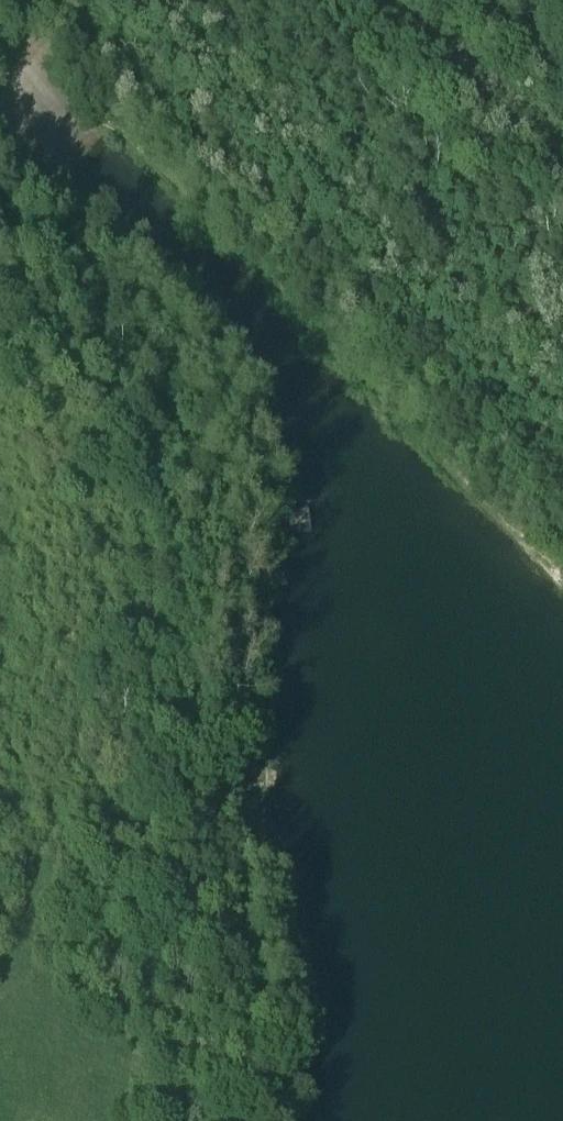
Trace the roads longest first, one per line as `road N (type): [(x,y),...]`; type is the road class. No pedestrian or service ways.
road 1 (track): [(562,595),(388,420),(313,331),(165,191),(33,81),(0,18)]

